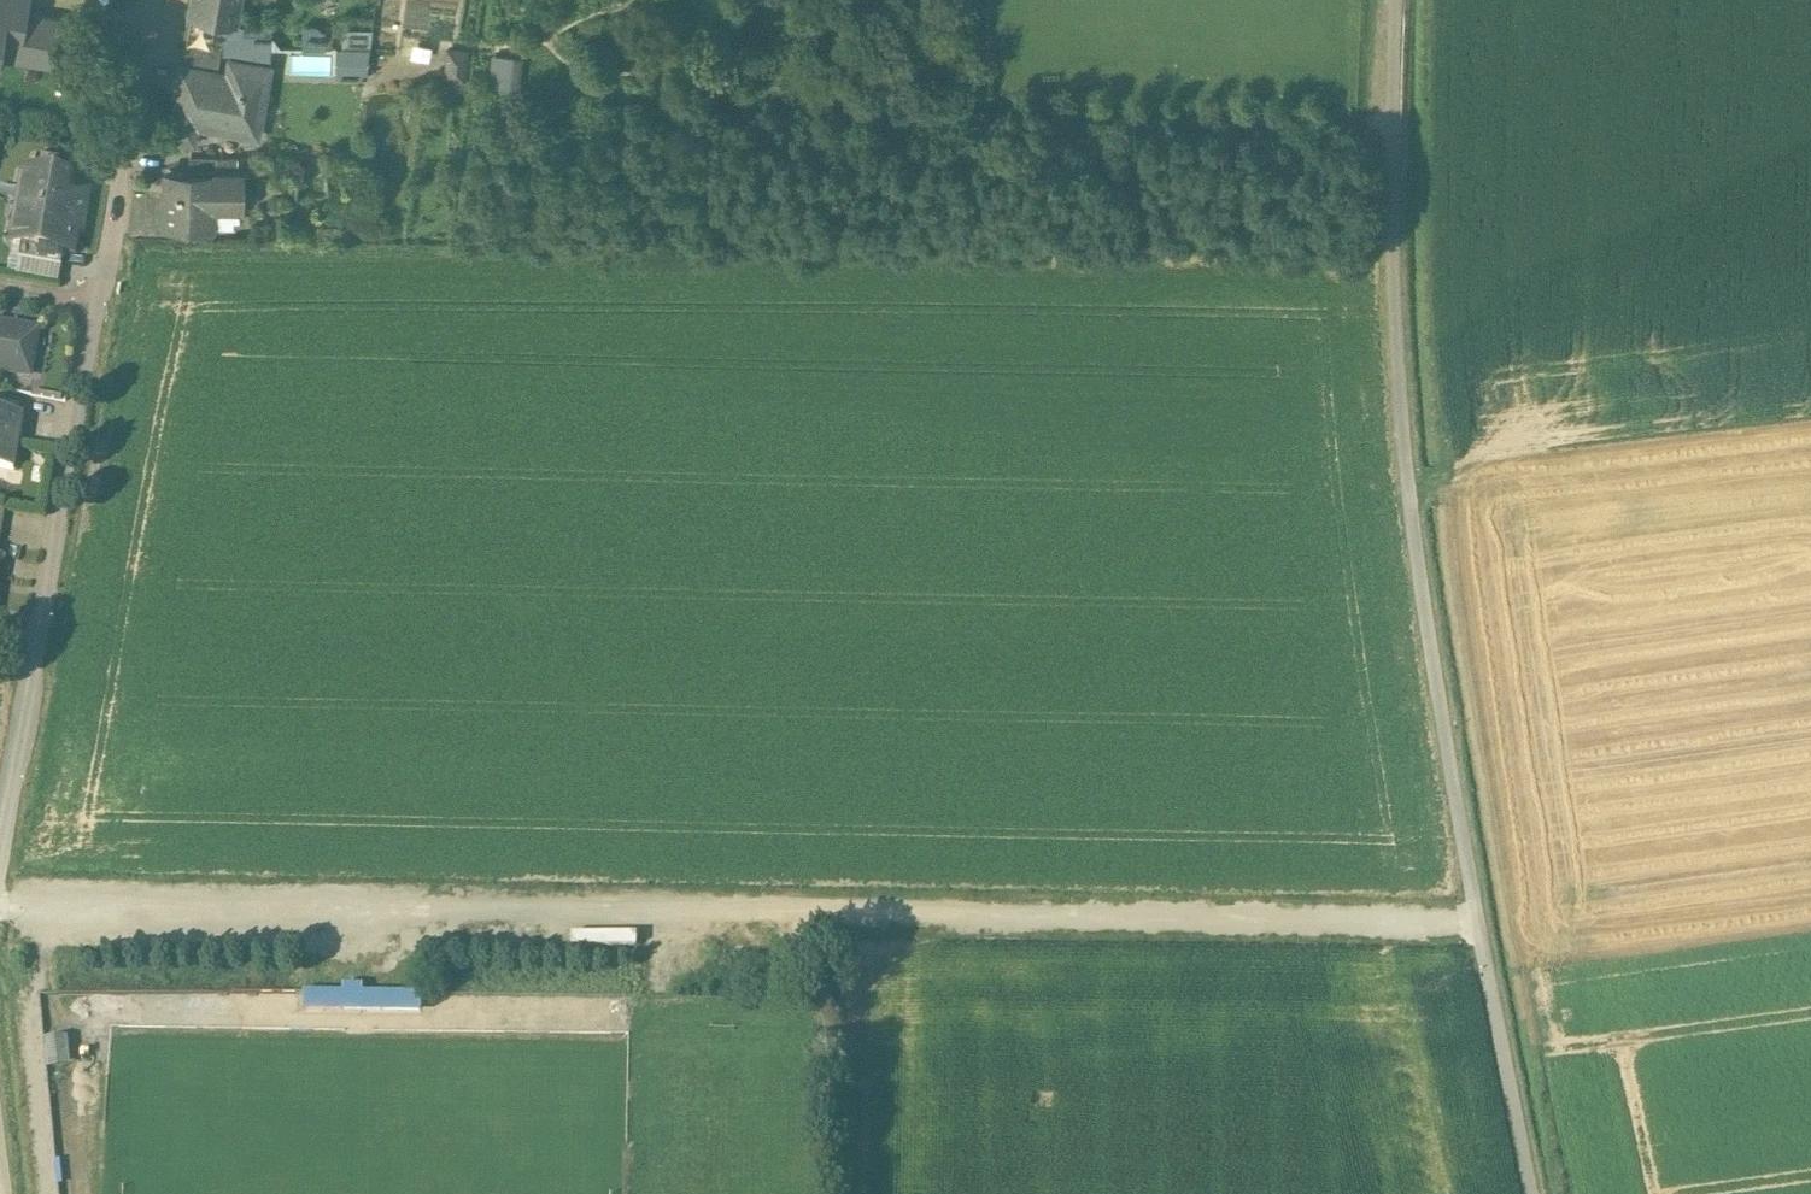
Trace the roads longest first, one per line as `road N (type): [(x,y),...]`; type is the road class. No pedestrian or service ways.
road 1 (residential): [(1399,0),(1392,200),(1426,622),(1531,1193)]
road 2 (residential): [(99,310),(0,856)]
road 3 (residential): [(152,0),(99,310)]

